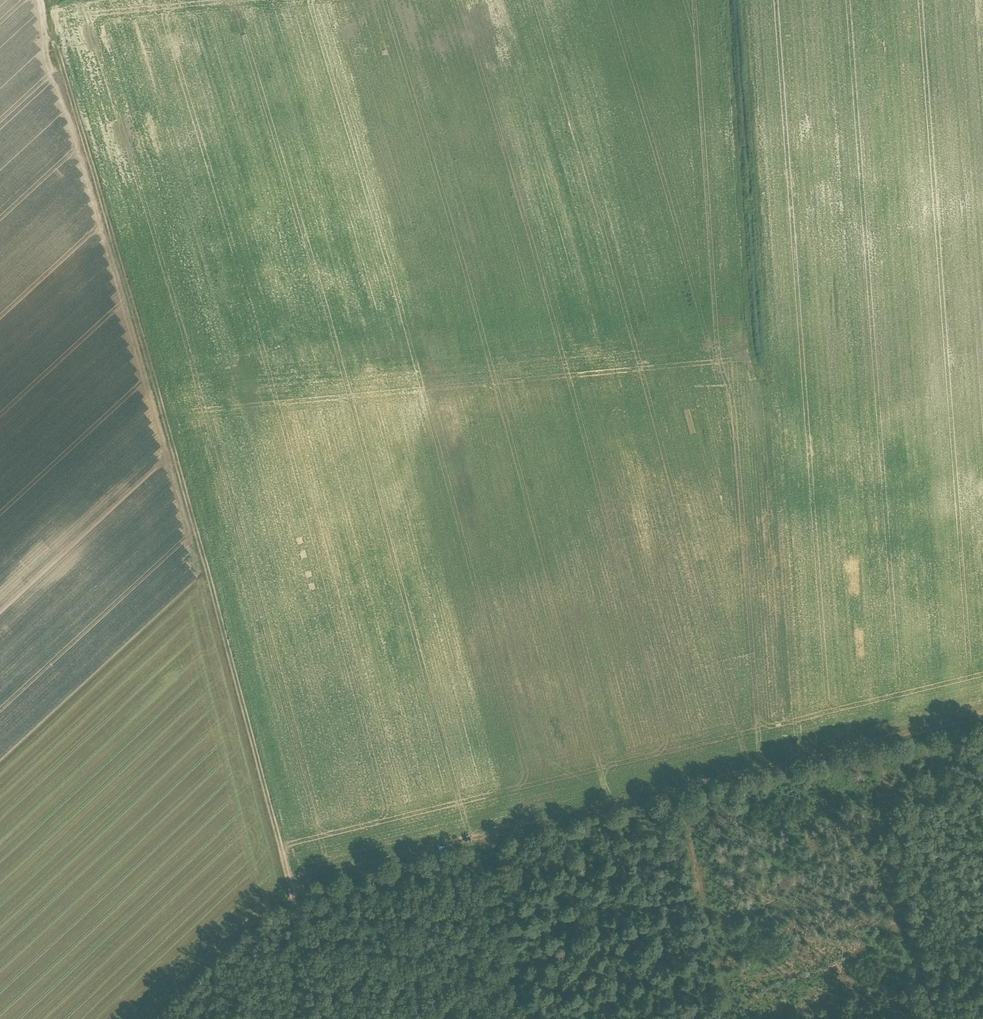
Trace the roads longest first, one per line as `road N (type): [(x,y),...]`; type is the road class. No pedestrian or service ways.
road 1 (track): [(324,1018),(171,441),(51,27)]

